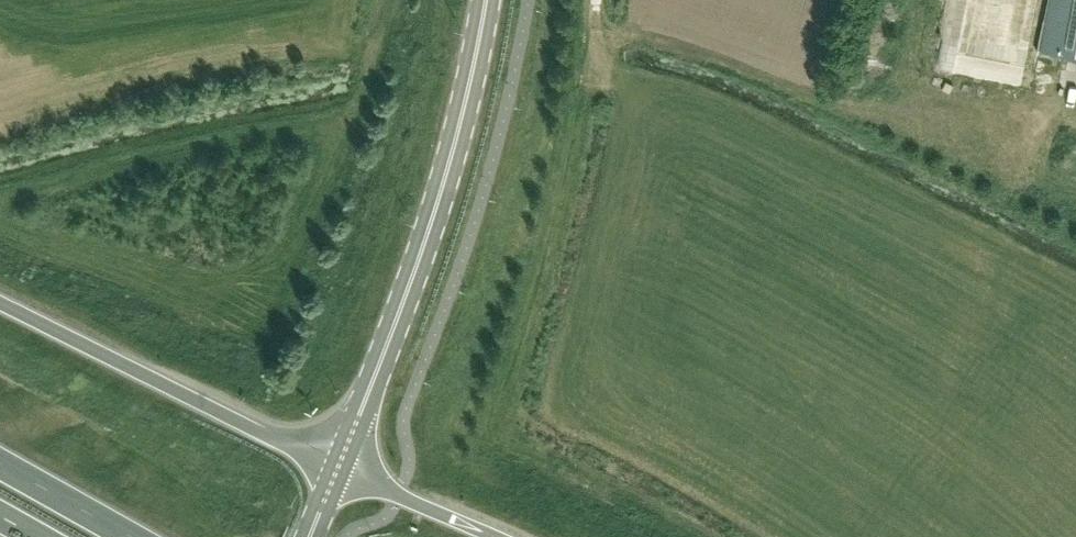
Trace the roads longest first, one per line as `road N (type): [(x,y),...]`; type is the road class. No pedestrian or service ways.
road 1 (secondary): [(338,465),(424,245),(485,0)]
road 2 (trunk): [(338,465),(0,298)]
road 3 (trunk): [(502,536),(338,465)]
road 4 (trunk): [(129,536),(0,465)]

